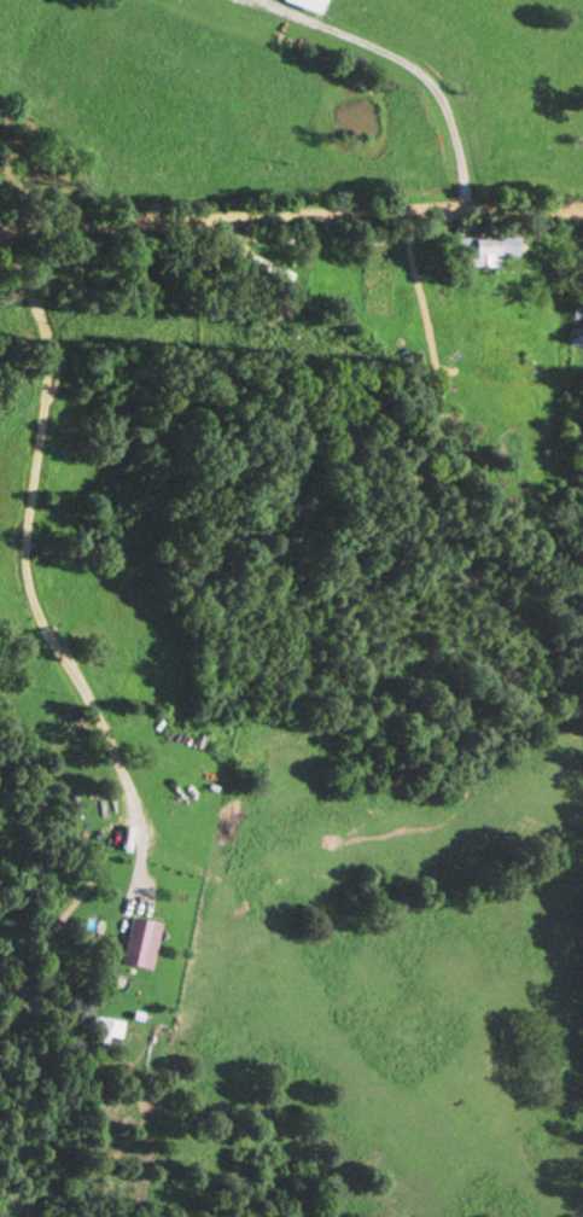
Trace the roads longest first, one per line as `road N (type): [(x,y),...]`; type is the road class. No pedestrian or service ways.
road 1 (residential): [(0,238),(48,347),(51,400),(23,530),(21,589),(228,960),(281,1029),(507,1181)]
road 2 (residential): [(0,224),(582,215)]
road 3 (residential): [(480,1216),(507,1181),(554,1188),(582,1169)]

